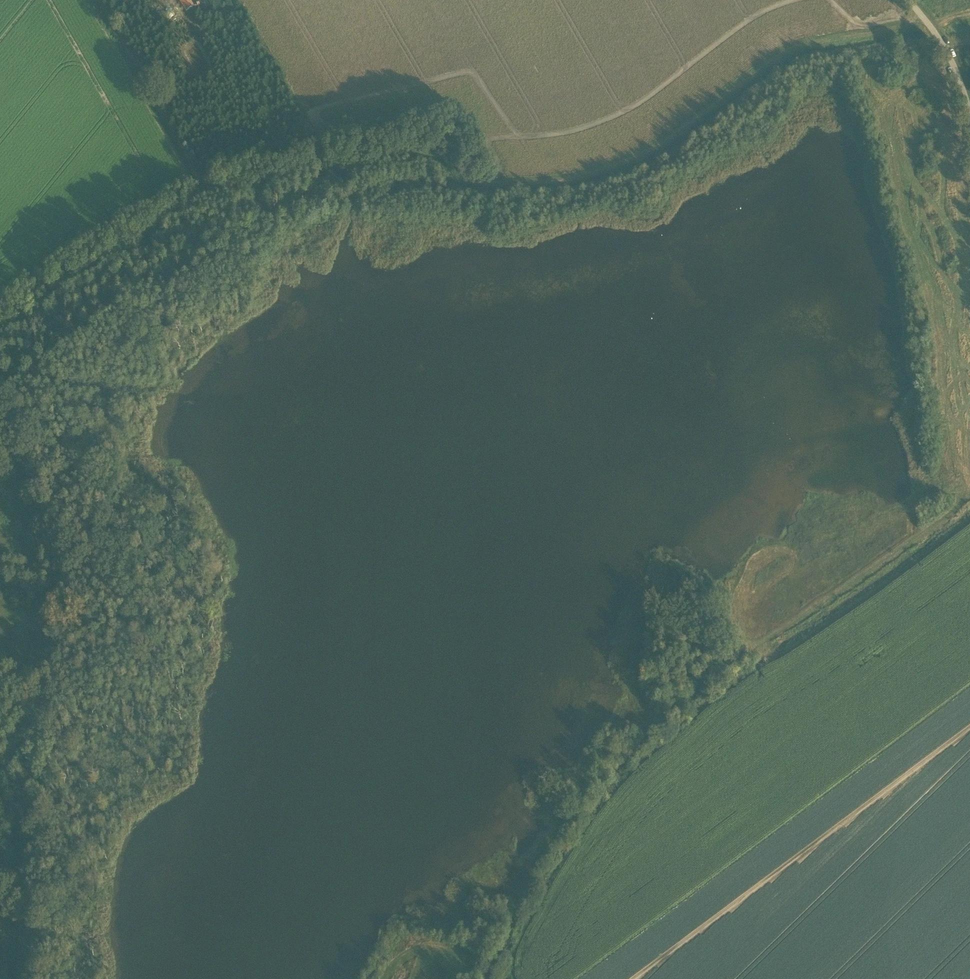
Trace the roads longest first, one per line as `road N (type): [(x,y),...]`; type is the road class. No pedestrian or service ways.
road 1 (unclassified): [(969,114),(956,69),(908,0)]

